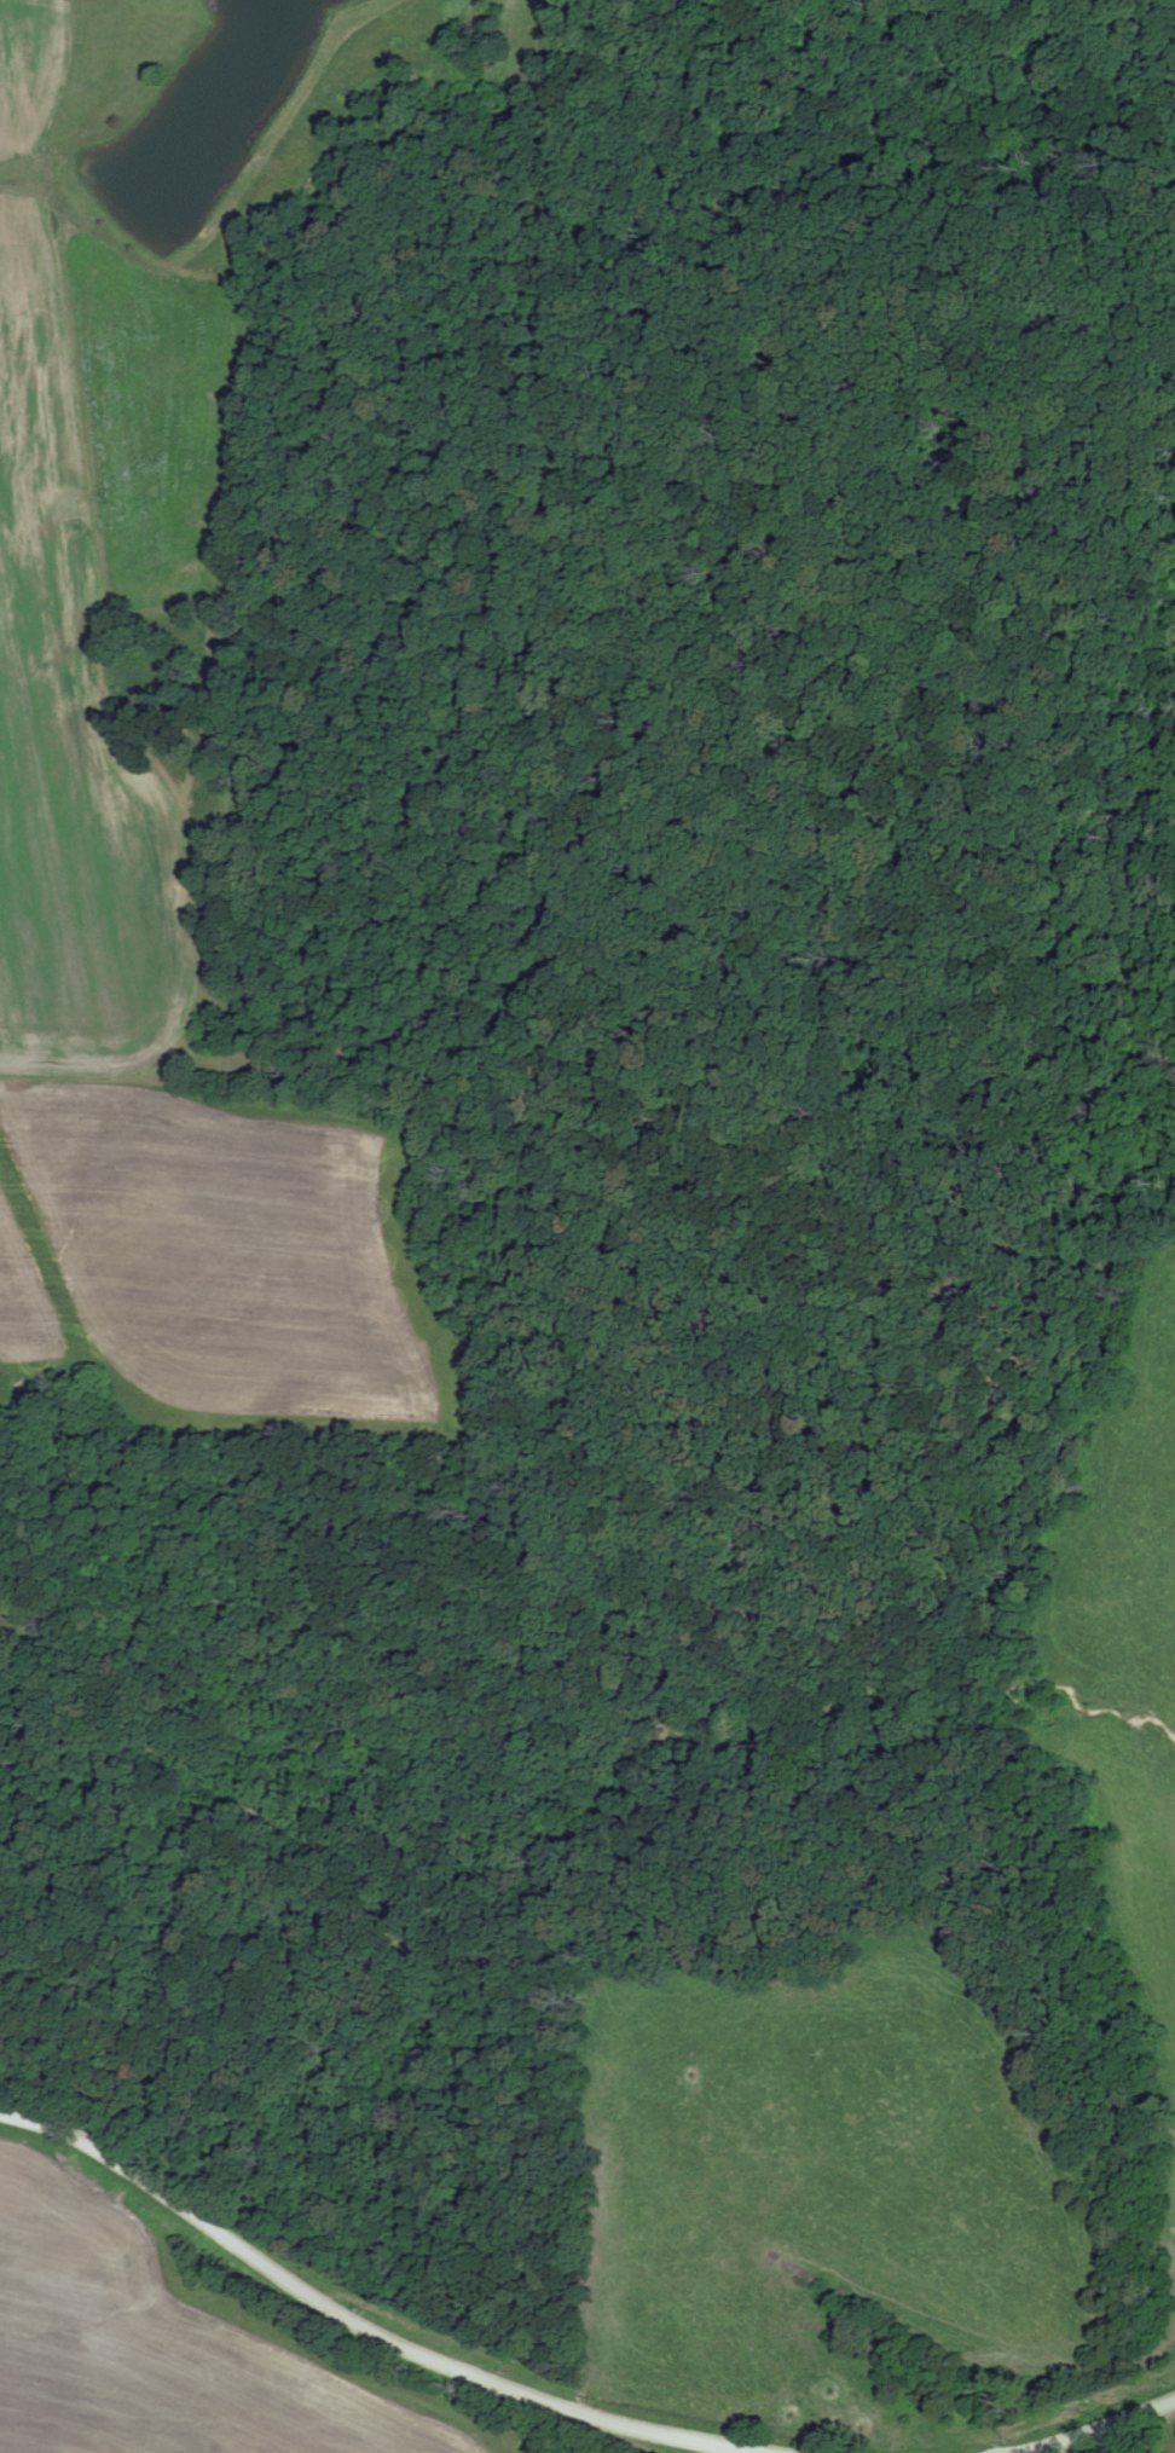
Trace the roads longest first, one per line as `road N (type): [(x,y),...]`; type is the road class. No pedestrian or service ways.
road 1 (residential): [(735,2452),(499,2390),(353,2324),(81,2147),(0,2122)]
road 2 (residential): [(1174,2402),(1047,2452)]

